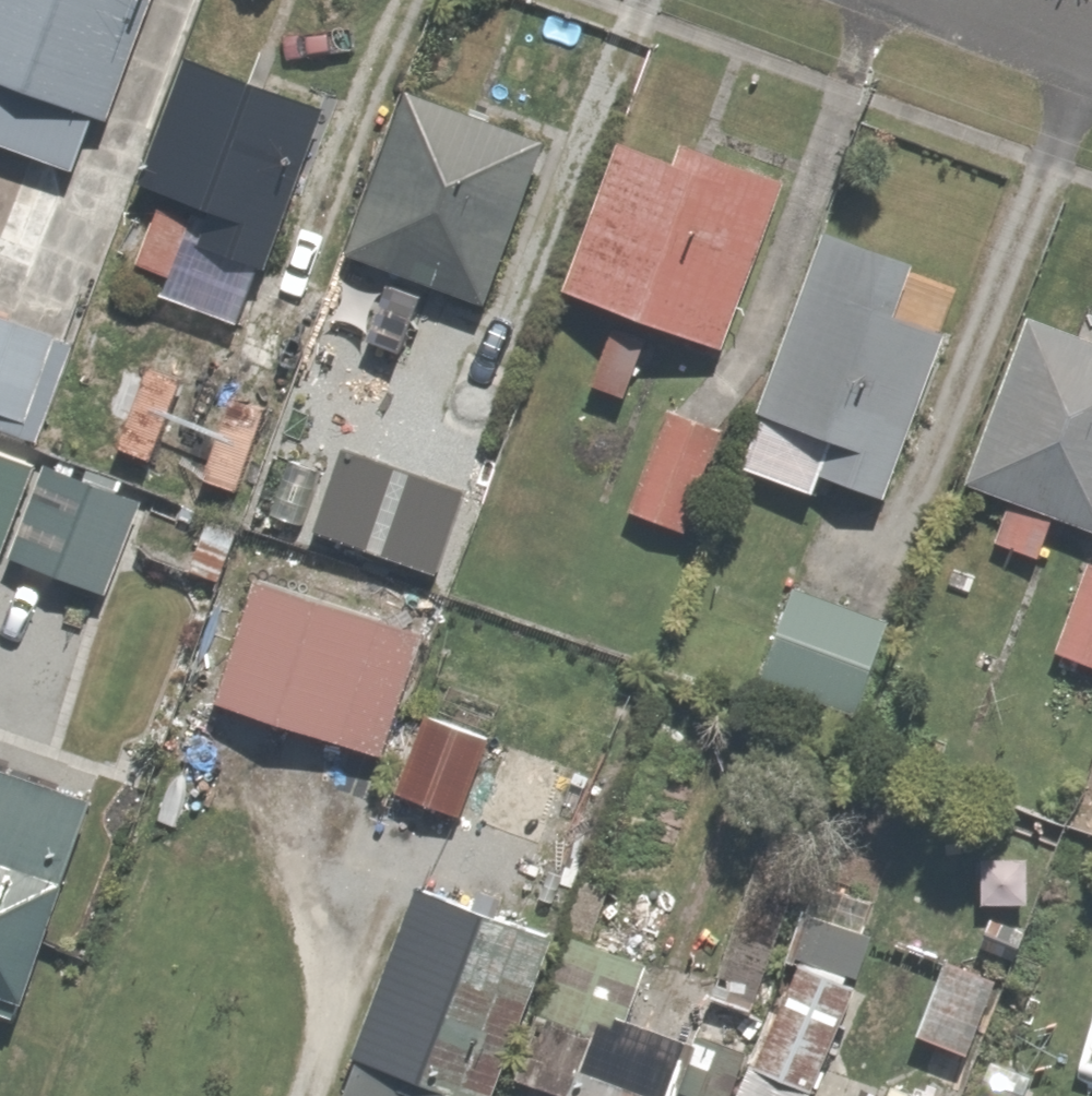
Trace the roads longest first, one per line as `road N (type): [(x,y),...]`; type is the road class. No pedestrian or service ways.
road 1 (residential): [(1091,45),(969,0)]

